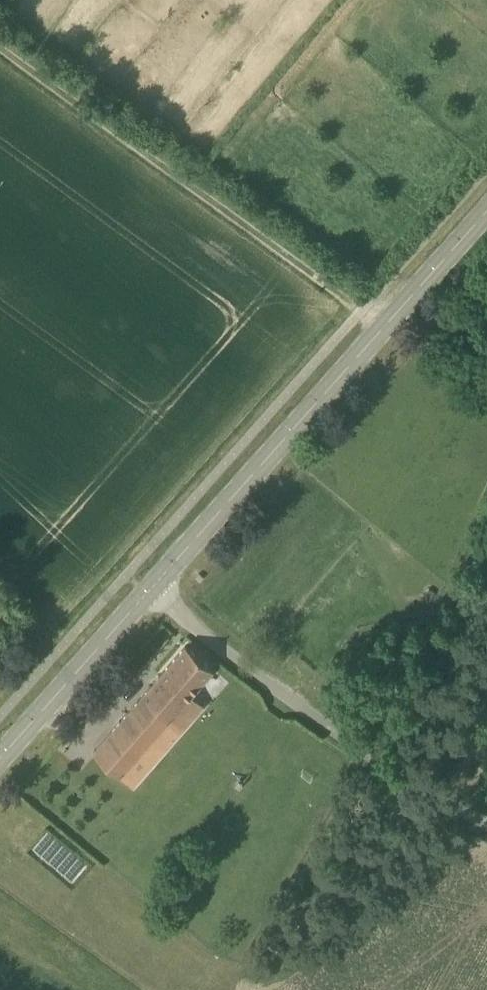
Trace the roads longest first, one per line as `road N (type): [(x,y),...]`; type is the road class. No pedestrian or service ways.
road 1 (tertiary): [(157,594),(486,218)]
road 2 (track): [(365,315),(0,48)]
road 3 (unclassified): [(486,824),(203,635),(157,594)]
road 4 (tertiary): [(0,769),(157,594)]

